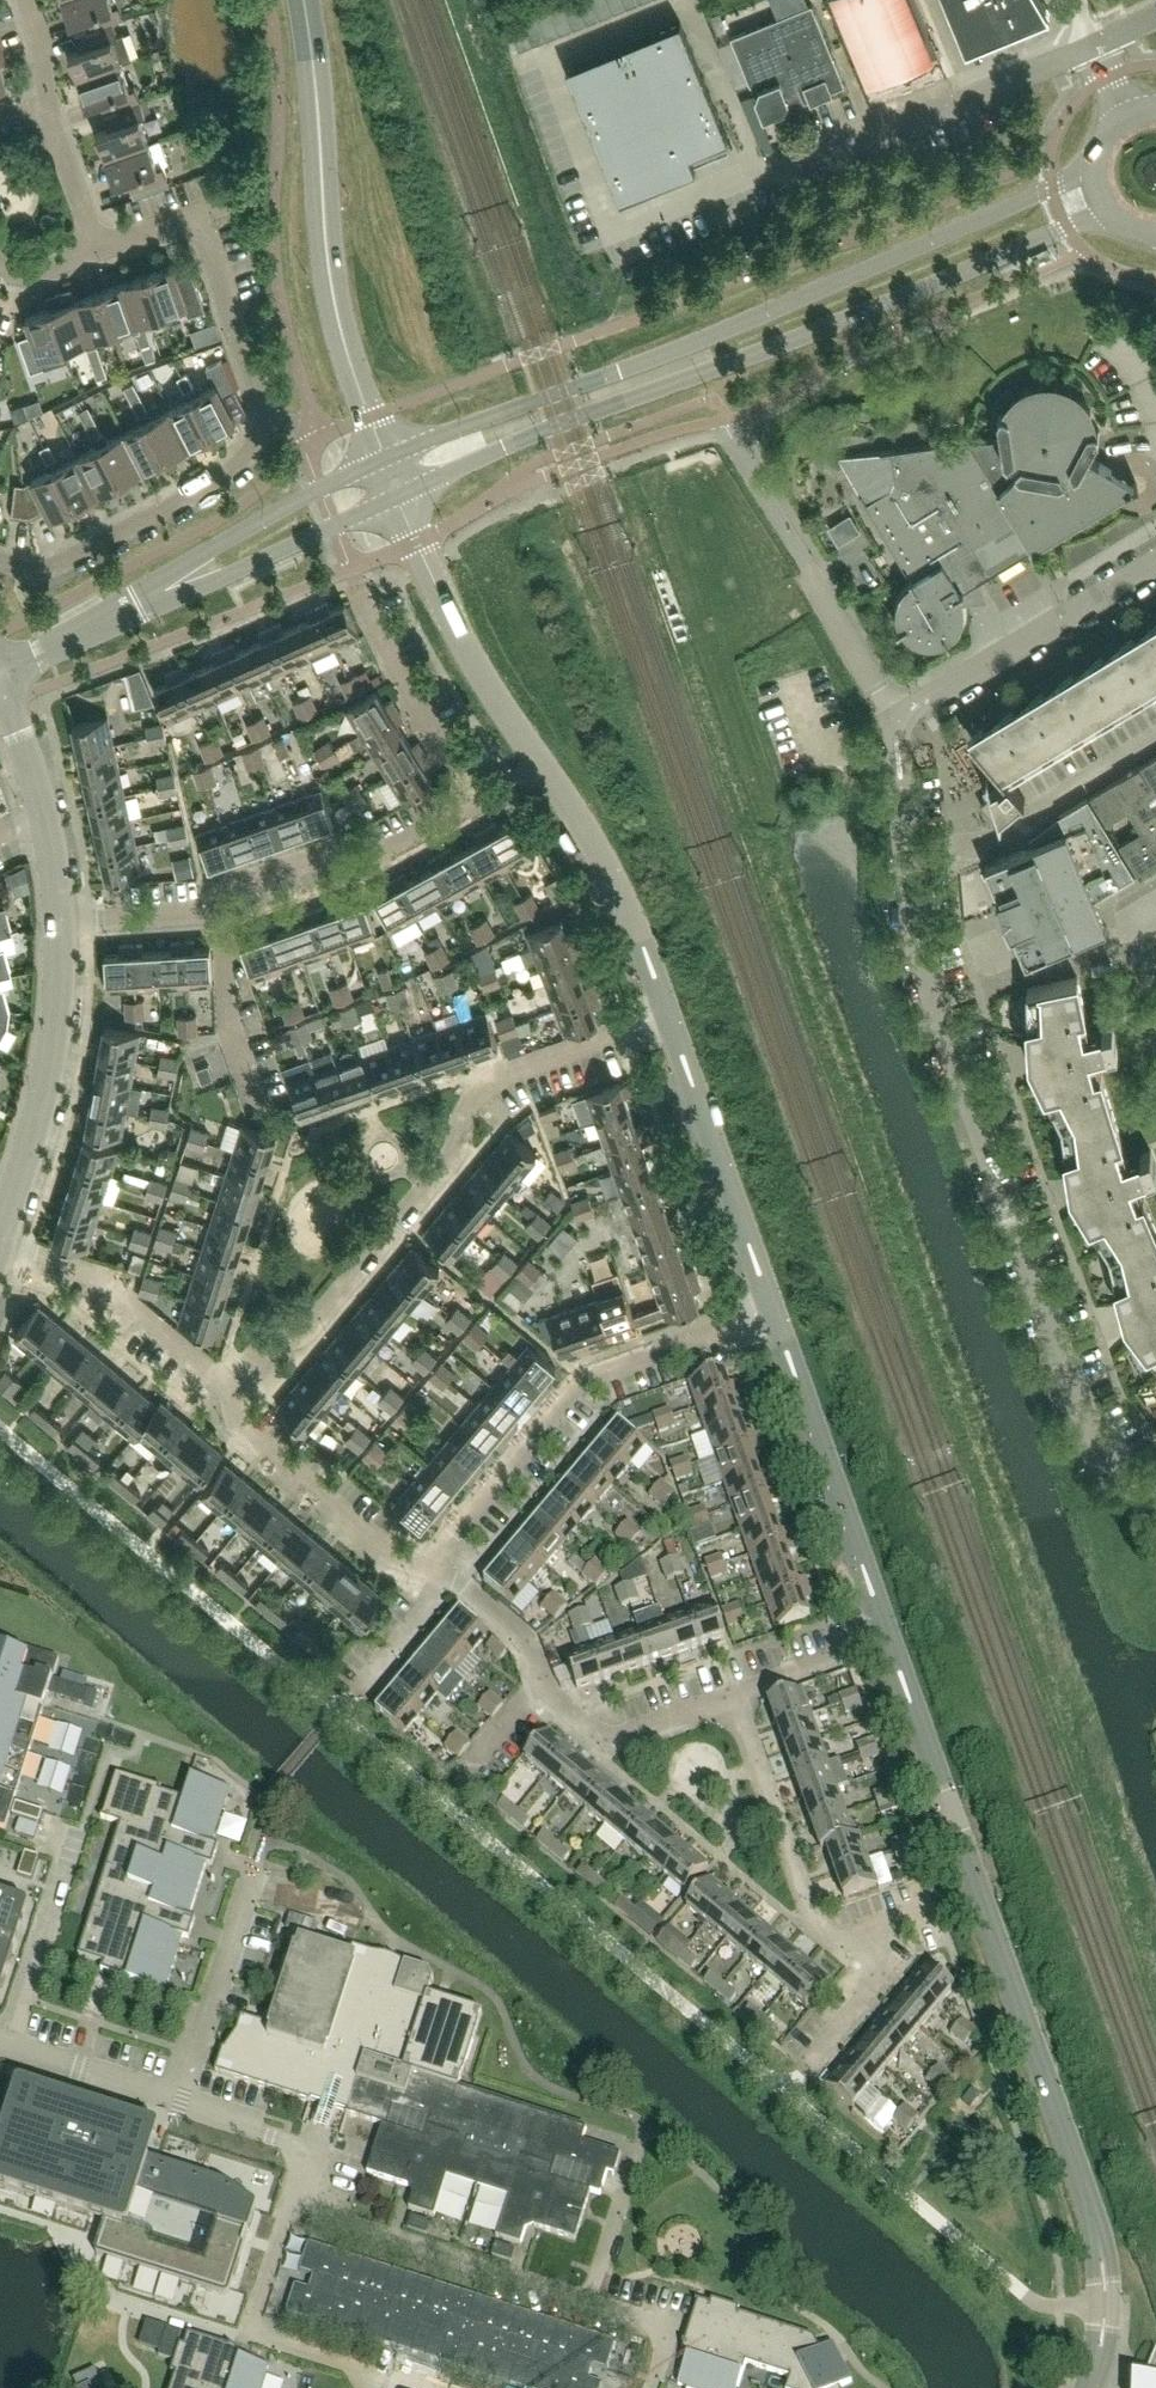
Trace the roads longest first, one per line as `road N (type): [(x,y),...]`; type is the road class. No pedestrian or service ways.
road 1 (residential): [(1155,1511),(1055,1359),(940,1055),(908,867),(900,722)]
road 2 (residential): [(1088,2387),(1108,2304),(1097,2223),(891,1642)]
road 3 (tertiary): [(1092,170),(738,325),(384,461)]
road 4 (tertiary): [(398,497),(575,419),(1106,214)]
road 5 (residential): [(58,923),(207,914),(235,886),(332,850),(378,859),(477,801),(365,598)]
road 6 (residential): [(226,1388),(263,1348),(306,1333),(456,1150),(465,1112),(485,1085),(550,1053),(671,1017)]
road 7 (residential): [(671,1017),(636,923),(483,678),(416,543)]
road 8 (residential): [(0,564),(39,574),(216,478),(261,440),(263,386),(195,214)]
road 9 (tertiary): [(304,0),(332,288),(384,461)]
road 10 (residential): [(440,1572),(449,1537),(574,1384),(772,1312)]
road 11 (residential): [(891,1642),(772,1312)]
road 12 (residential): [(784,172),(1093,47)]
road 13 (tertiary): [(3,1234),(53,1044),(58,923)]
road 14 (tertiary): [(384,461),(177,566),(111,616)]
road 15 (residential): [(772,1312),(671,1017)]
road 16 (tertiary): [(111,616),(174,598),(398,497)]
road 17 (residential): [(880,1926),(841,1937),(816,1921),(734,1695)]
road 18 (residential): [(900,722),(1155,565)]
road 19 (residential): [(440,1572),(391,1556),(242,1432),(226,1388)]
road 20 (residential): [(226,1388),(84,1265),(3,1234)]
road 21 (residential): [(542,1682),(605,1737),(734,1695)]
road 22 (residential): [(789,2093),(881,1974),(880,1926)]
road 23 (residential): [(339,1711),(432,1605),(440,1572)]
road 24 (residential): [(900,722),(807,574)]
road 25 (residential): [(734,1695),(891,1642)]
road 26 (residential): [(96,250),(50,99)]
road 27 (residential): [(542,1682),(521,1634),(440,1572)]
road 28 (tertiary): [(45,810),(0,689)]
road 29 (residential): [(463,1777),(542,1682)]
road 30 (tertiary): [(111,616),(0,668)]

